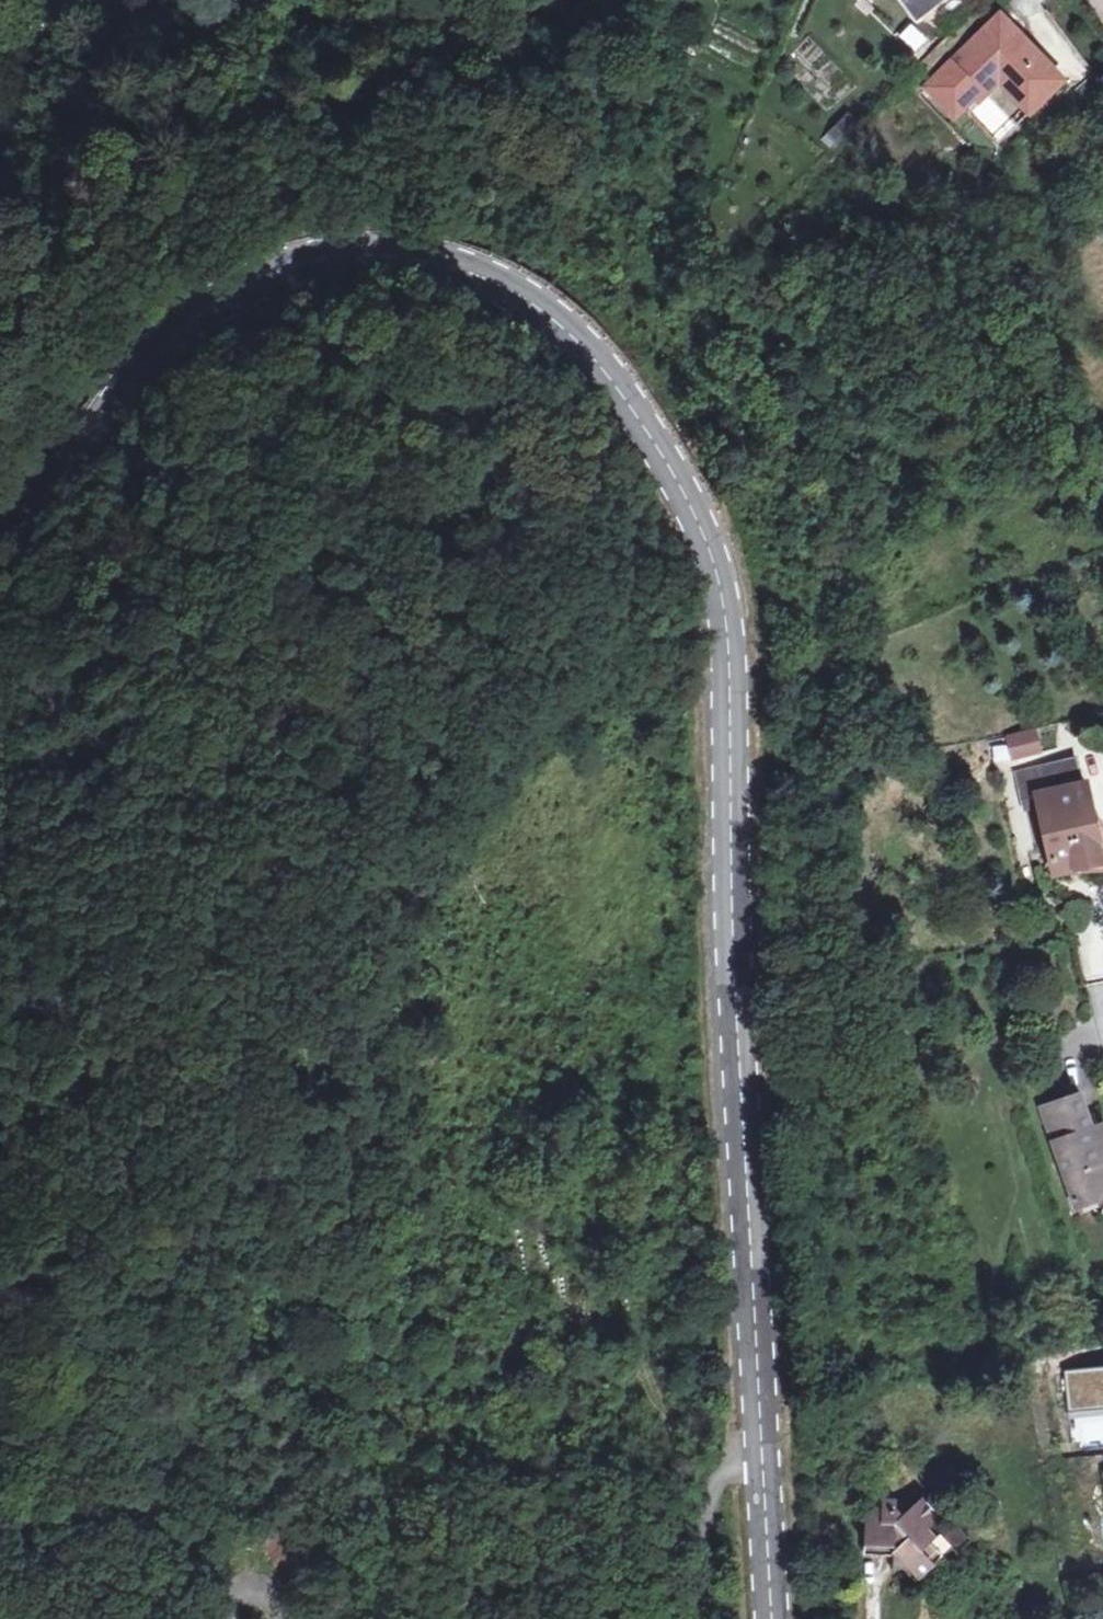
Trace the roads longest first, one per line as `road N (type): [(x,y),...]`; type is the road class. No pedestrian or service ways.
road 1 (secondary): [(769,1618),(730,921),(731,655),(718,578),(689,498),(595,355),(481,271),(357,242),(304,245),(250,262),(116,386),(0,516)]

